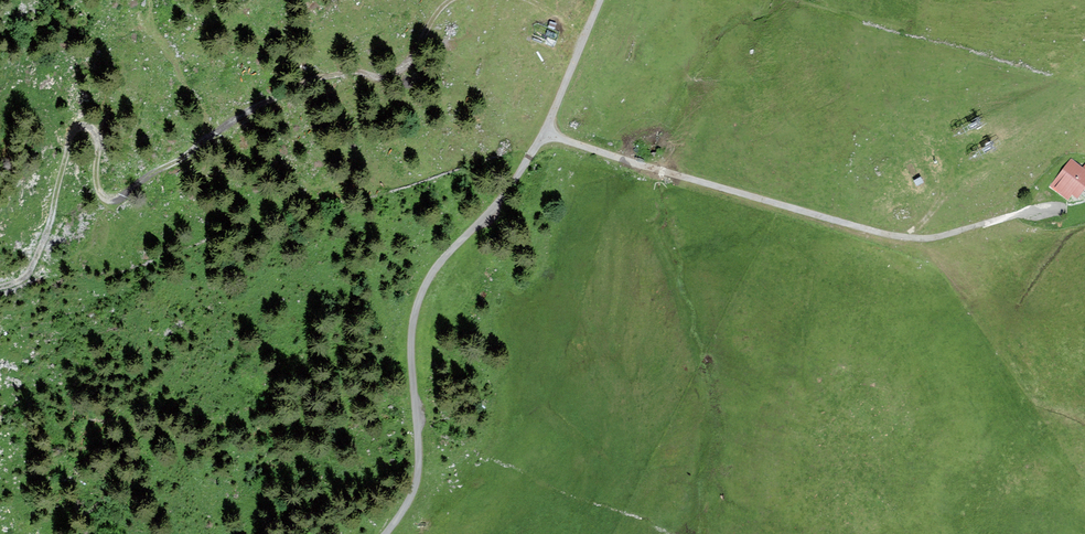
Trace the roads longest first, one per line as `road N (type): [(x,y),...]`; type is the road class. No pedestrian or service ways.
road 1 (track): [(451,0),(393,75),(377,79),(358,70),(316,78),(251,108),(120,199),(106,199),(99,187),(98,139),(93,128),(80,126),(31,272),(0,288)]
road 2 (unclassified): [(384,533),(416,484),(416,307),(435,269),(509,191),(549,127),(601,0)]
road 3 (track): [(546,131),(912,238)]
road 4 (track): [(205,142),(203,111),(146,20),(149,0)]
road 5 (track): [(912,238),(1031,214)]

